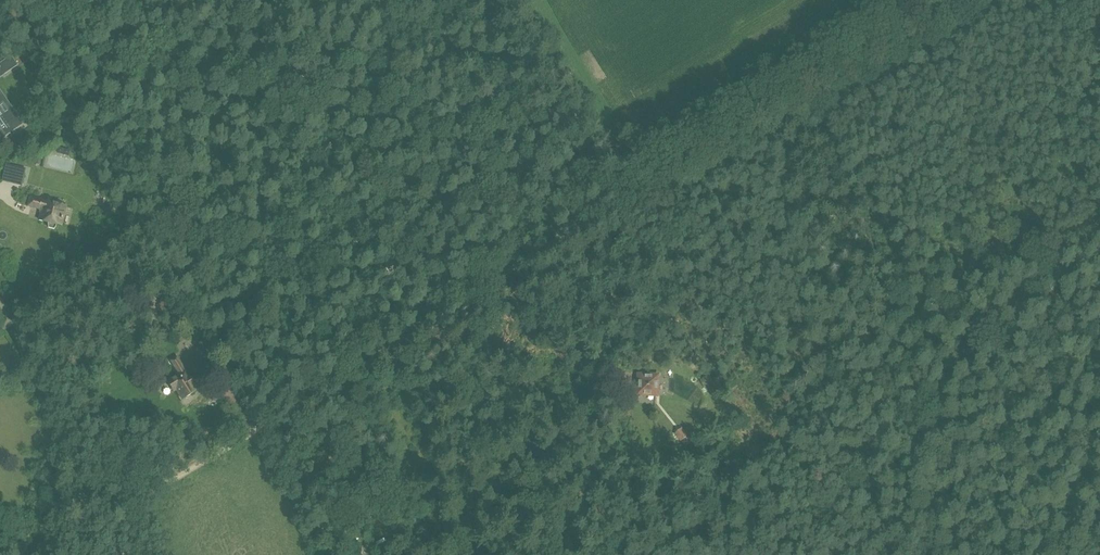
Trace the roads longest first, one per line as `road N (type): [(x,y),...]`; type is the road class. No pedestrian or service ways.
road 1 (track): [(784,99),(35,554)]
road 2 (track): [(0,299),(83,435),(156,492)]
road 3 (track): [(614,203),(486,0)]
road 4 (track): [(947,0),(784,99)]

